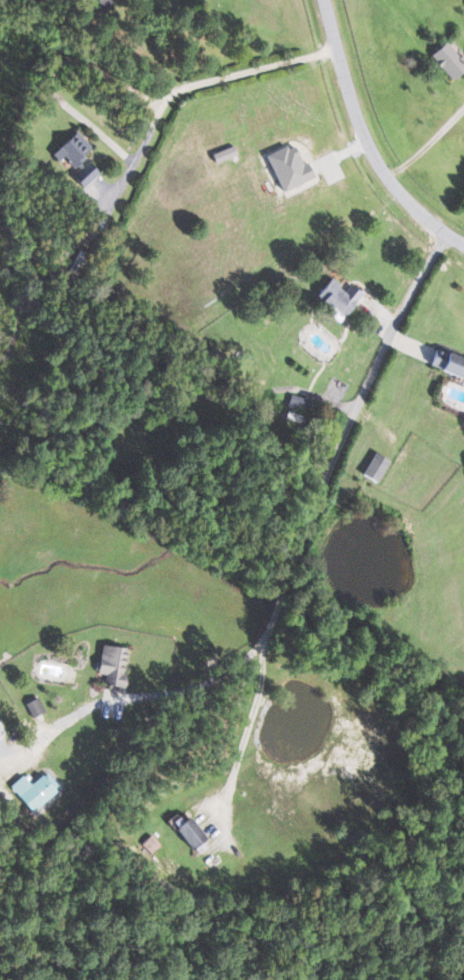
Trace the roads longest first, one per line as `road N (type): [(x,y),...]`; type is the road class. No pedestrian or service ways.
road 1 (residential): [(323,0),(354,120),(379,172),(463,248)]

